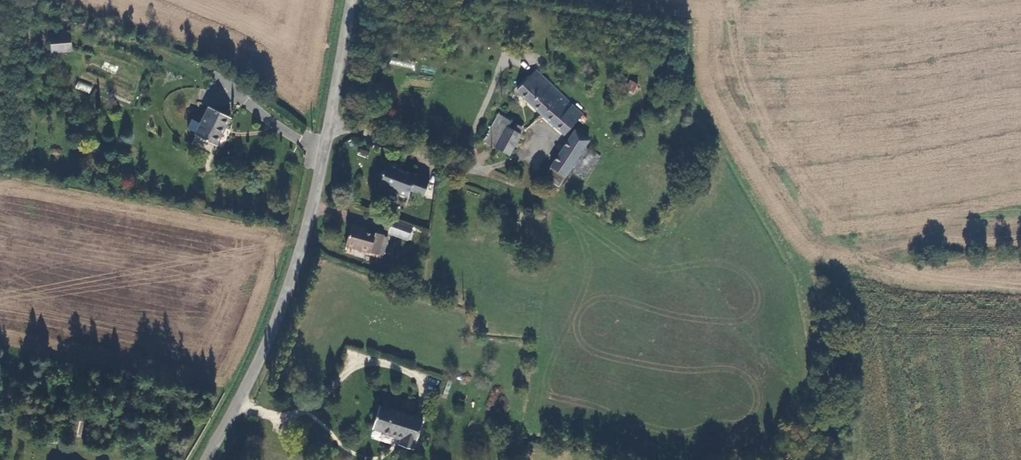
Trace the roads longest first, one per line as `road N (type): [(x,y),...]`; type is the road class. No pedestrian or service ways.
road 1 (unclassified): [(353,0),(317,204),(286,308),(205,459)]

